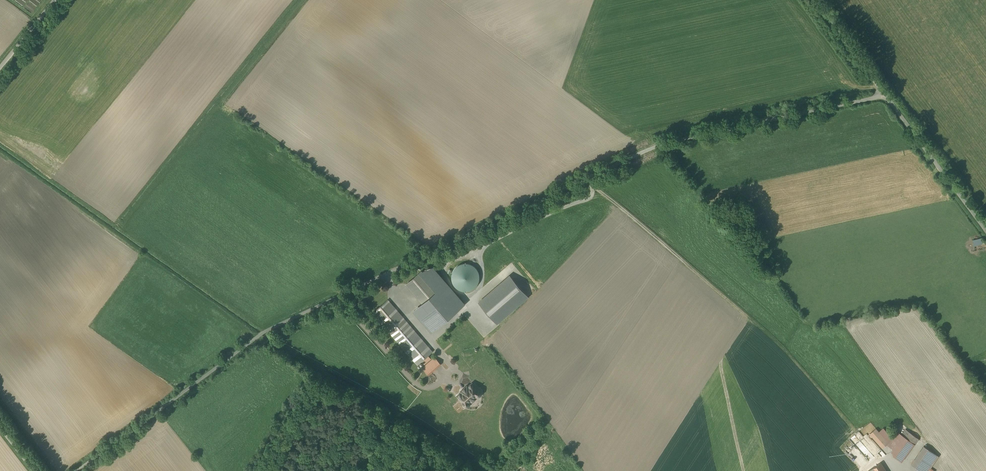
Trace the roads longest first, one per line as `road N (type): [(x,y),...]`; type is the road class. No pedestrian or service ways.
road 1 (unclassified): [(881,89),(682,137),(355,290),(251,342),(78,470)]
road 2 (unclassified): [(881,89),(985,230)]

